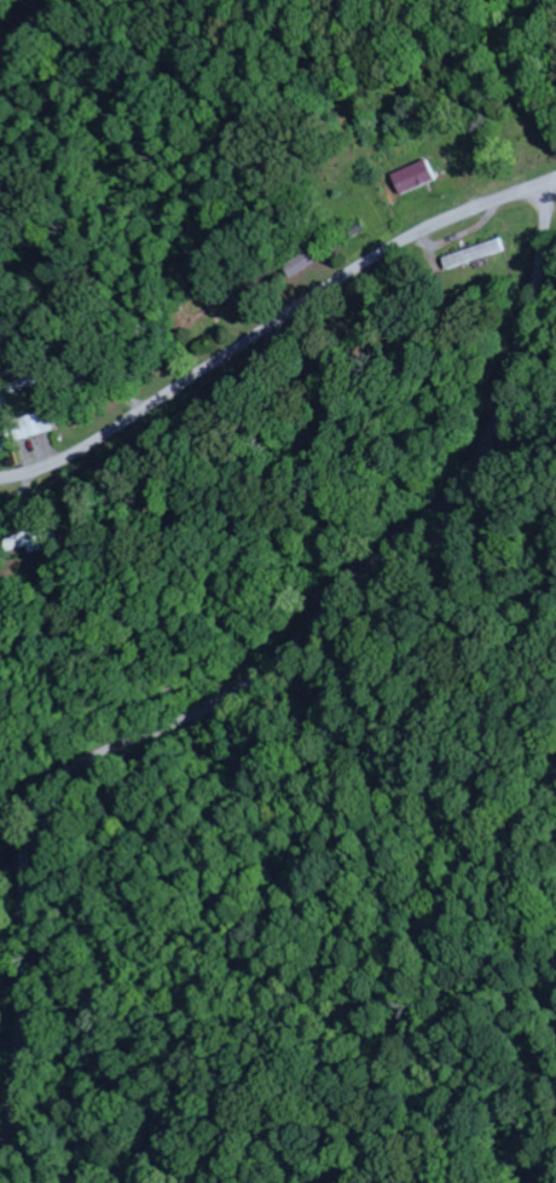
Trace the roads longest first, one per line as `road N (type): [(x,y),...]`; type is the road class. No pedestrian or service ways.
road 1 (residential): [(0,1149),(16,1100),(16,908),(25,820),(35,801),(57,772),(185,711),(288,641),(470,469),(520,368),(546,281),(552,184)]
road 2 (residential): [(0,477),(86,449),(380,255),(555,183)]
road 3 (residential): [(0,874),(97,872),(241,921),(318,975)]
road 4 (residential): [(265,331),(260,356),(243,375),(244,434),(196,500)]

